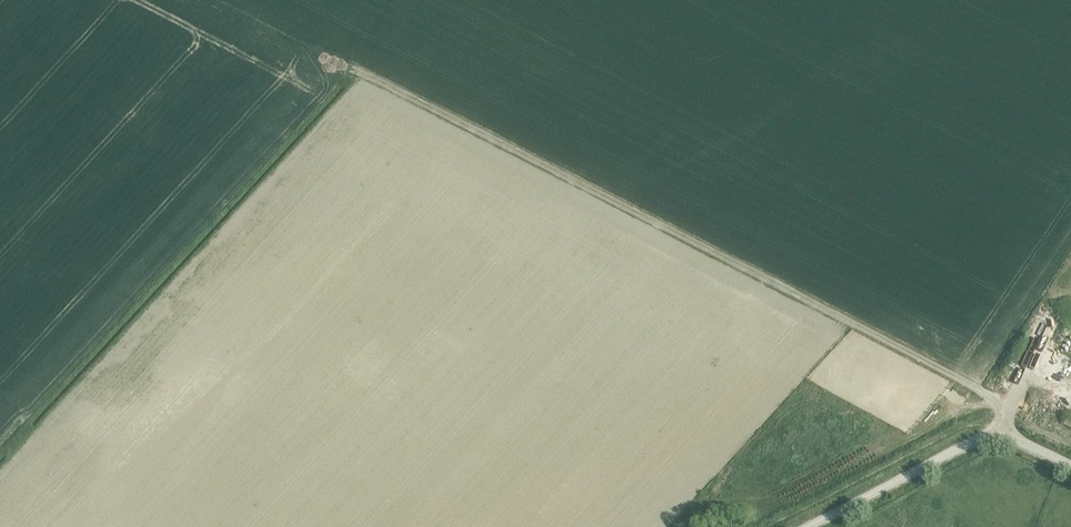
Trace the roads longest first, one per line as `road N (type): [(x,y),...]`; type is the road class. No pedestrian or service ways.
road 1 (unclassified): [(808,526),(981,439),(1020,442),(1070,465)]

